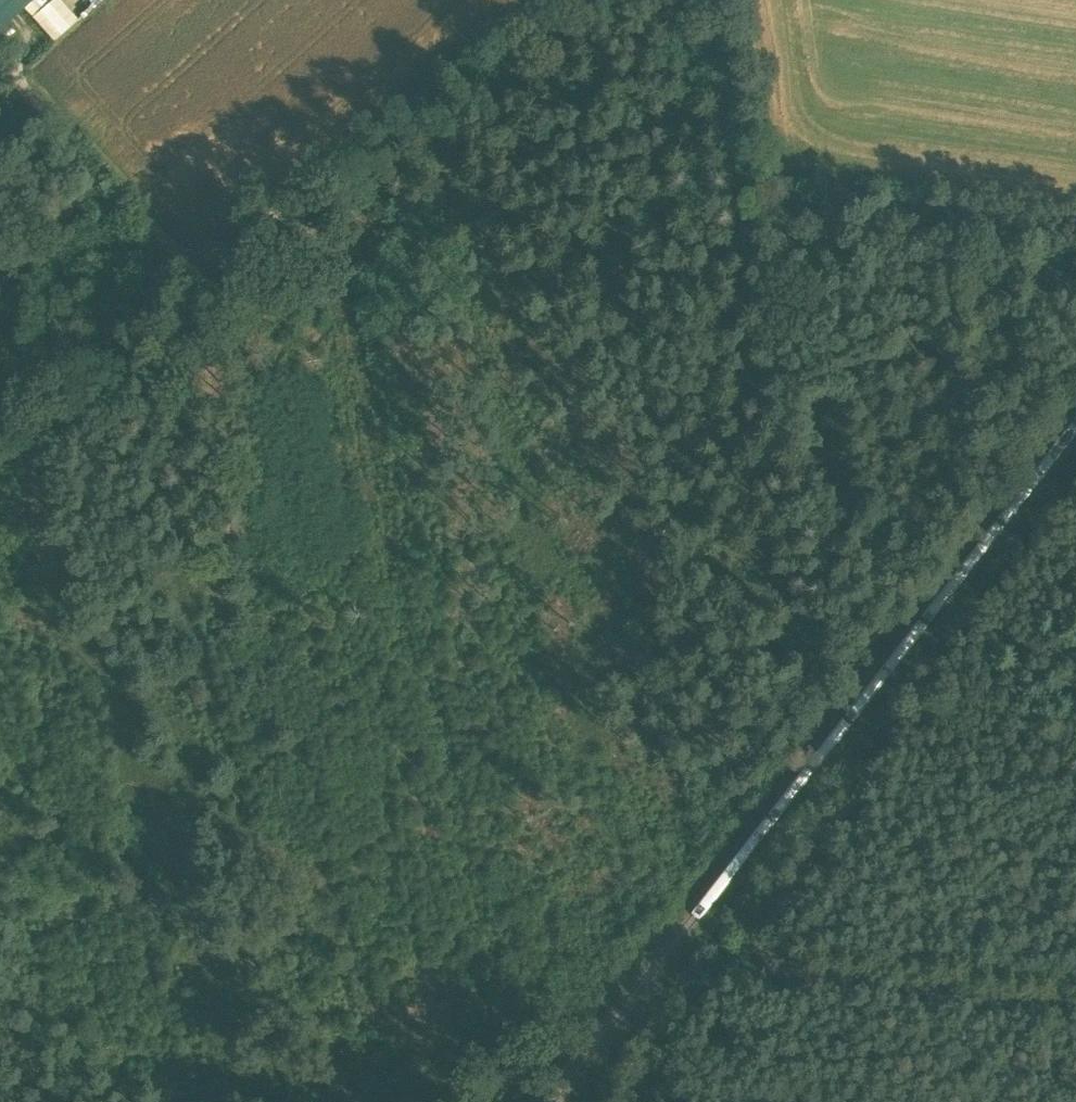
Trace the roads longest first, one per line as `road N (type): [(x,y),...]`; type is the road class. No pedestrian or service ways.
road 1 (track): [(0,435),(552,0)]
road 2 (track): [(1075,530),(744,974)]
road 3 (track): [(744,974),(1075,1023)]
road 4 (track): [(45,96),(203,276)]

